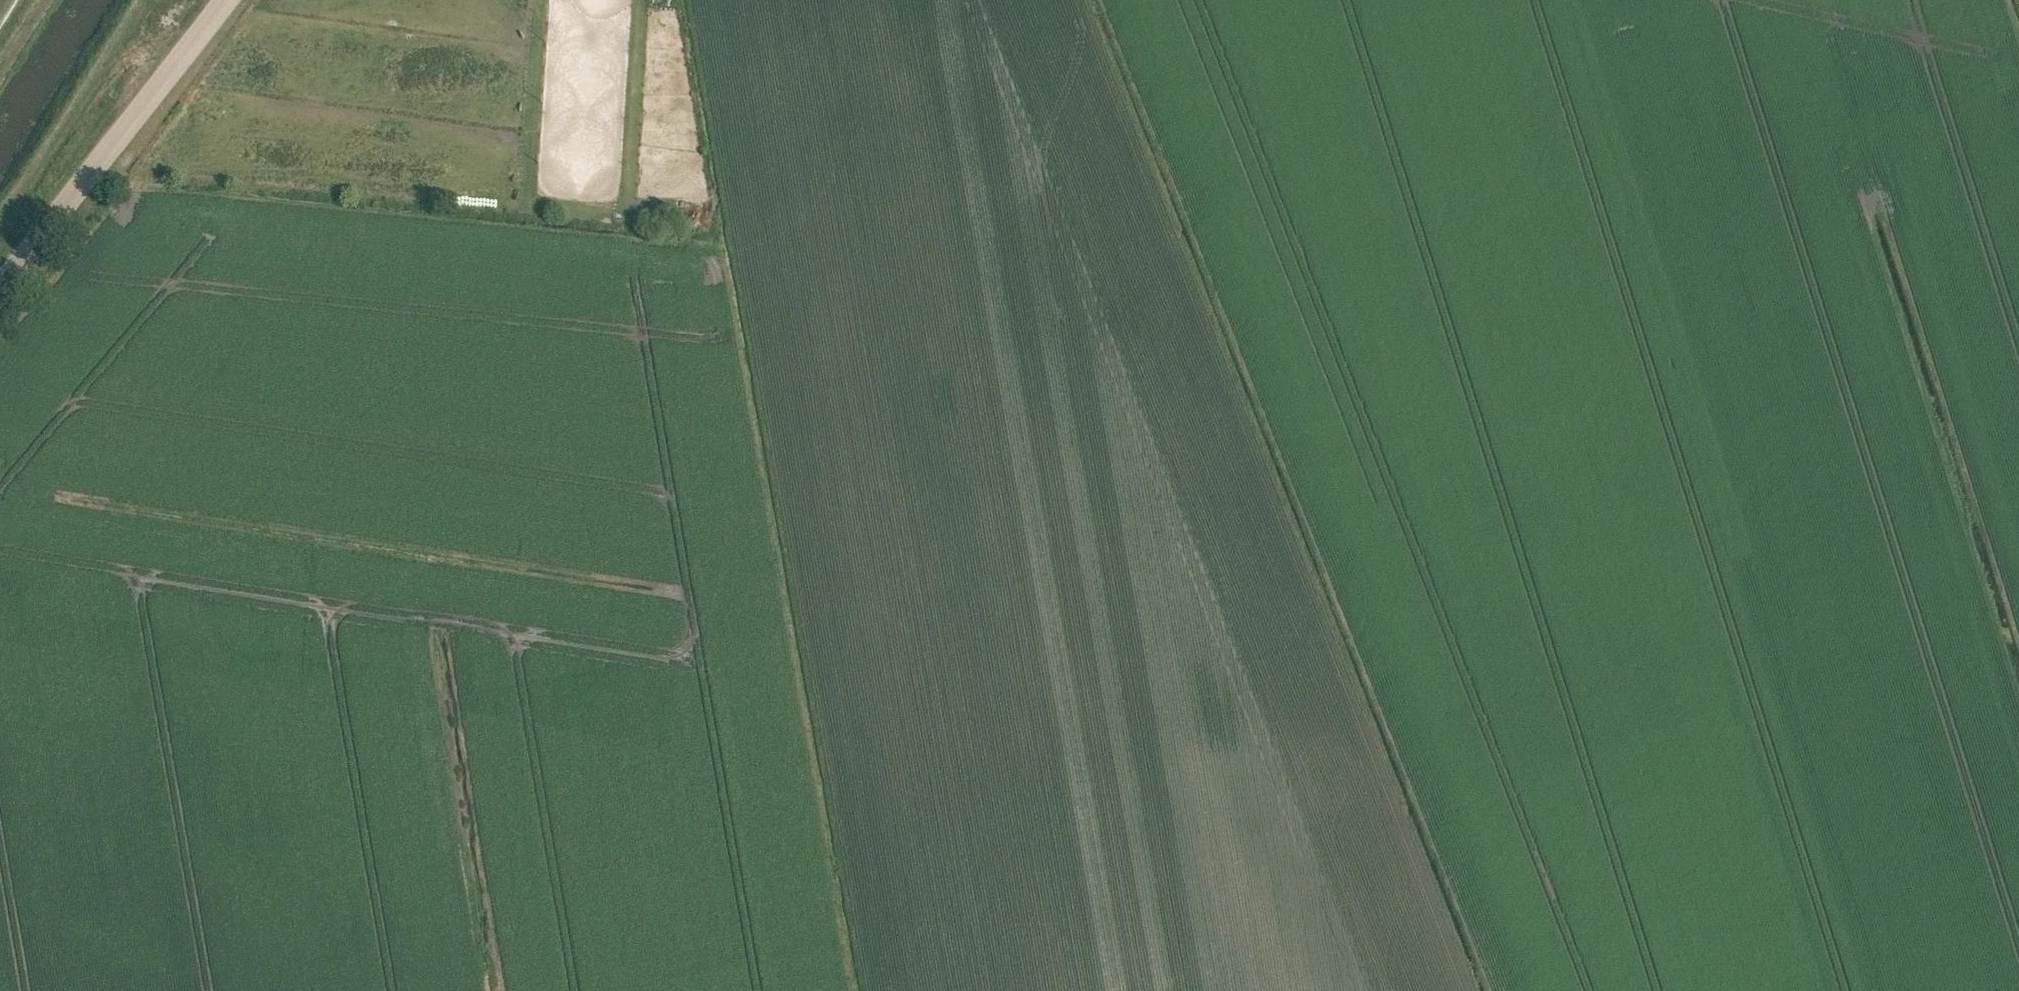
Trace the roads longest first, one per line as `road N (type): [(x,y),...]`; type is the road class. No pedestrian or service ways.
road 1 (tertiary): [(0,287),(227,0)]

